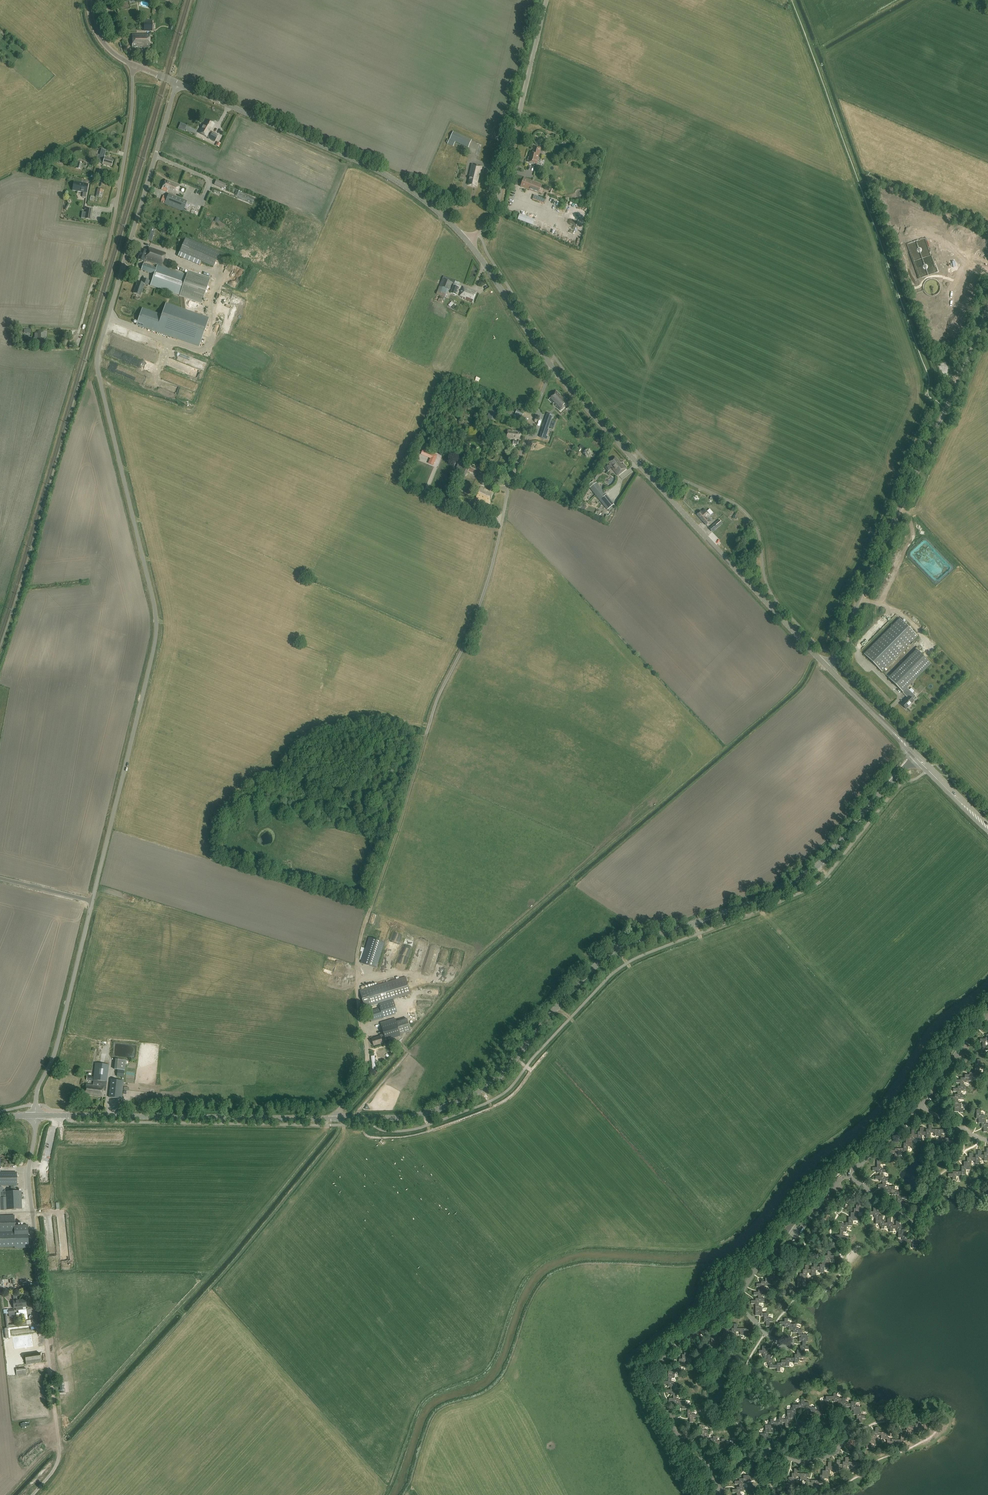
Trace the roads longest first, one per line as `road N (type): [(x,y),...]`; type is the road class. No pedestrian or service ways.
road 1 (unclassified): [(36,1116),(157,636),(97,360),(177,83)]
road 2 (tertiary): [(36,1116),(410,1118),(454,1103),(501,1075),(613,952),(755,901),(812,870),(914,752)]
road 3 (tertiary): [(830,669),(587,410),(470,243)]
road 4 (unclassified): [(830,669),(987,309)]
road 5 (unclassified): [(33,1494),(59,1456),(29,1181),(36,1116)]
road 6 (tertiary): [(470,243),(386,173),(177,83)]
road 7 (track): [(362,1008),(358,954),(426,736)]
road 8 (unclassified): [(470,243),(498,202),(546,0)]
road 9 (residential): [(116,208),(133,64)]
road 10 (track): [(79,332),(116,208)]

